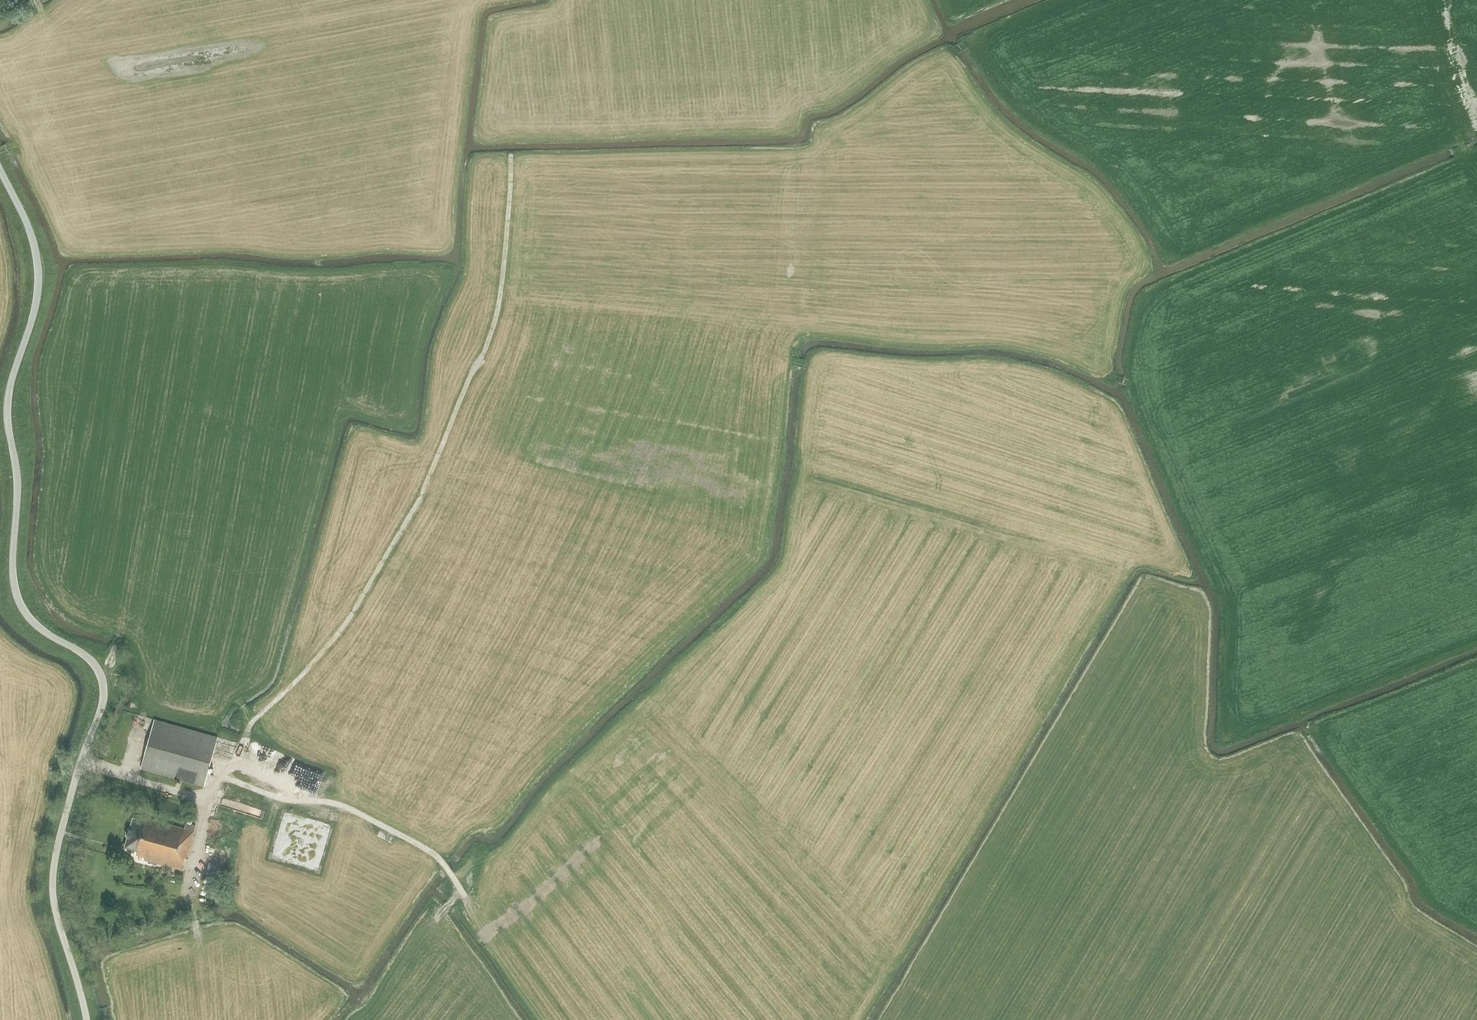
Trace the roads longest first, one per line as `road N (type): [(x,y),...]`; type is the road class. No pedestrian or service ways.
road 1 (unclassified): [(88,1019),(55,907),(53,871),(105,688),(95,663),(39,627),(16,594),(18,482),(7,412),(35,310),(38,266),(0,170)]

